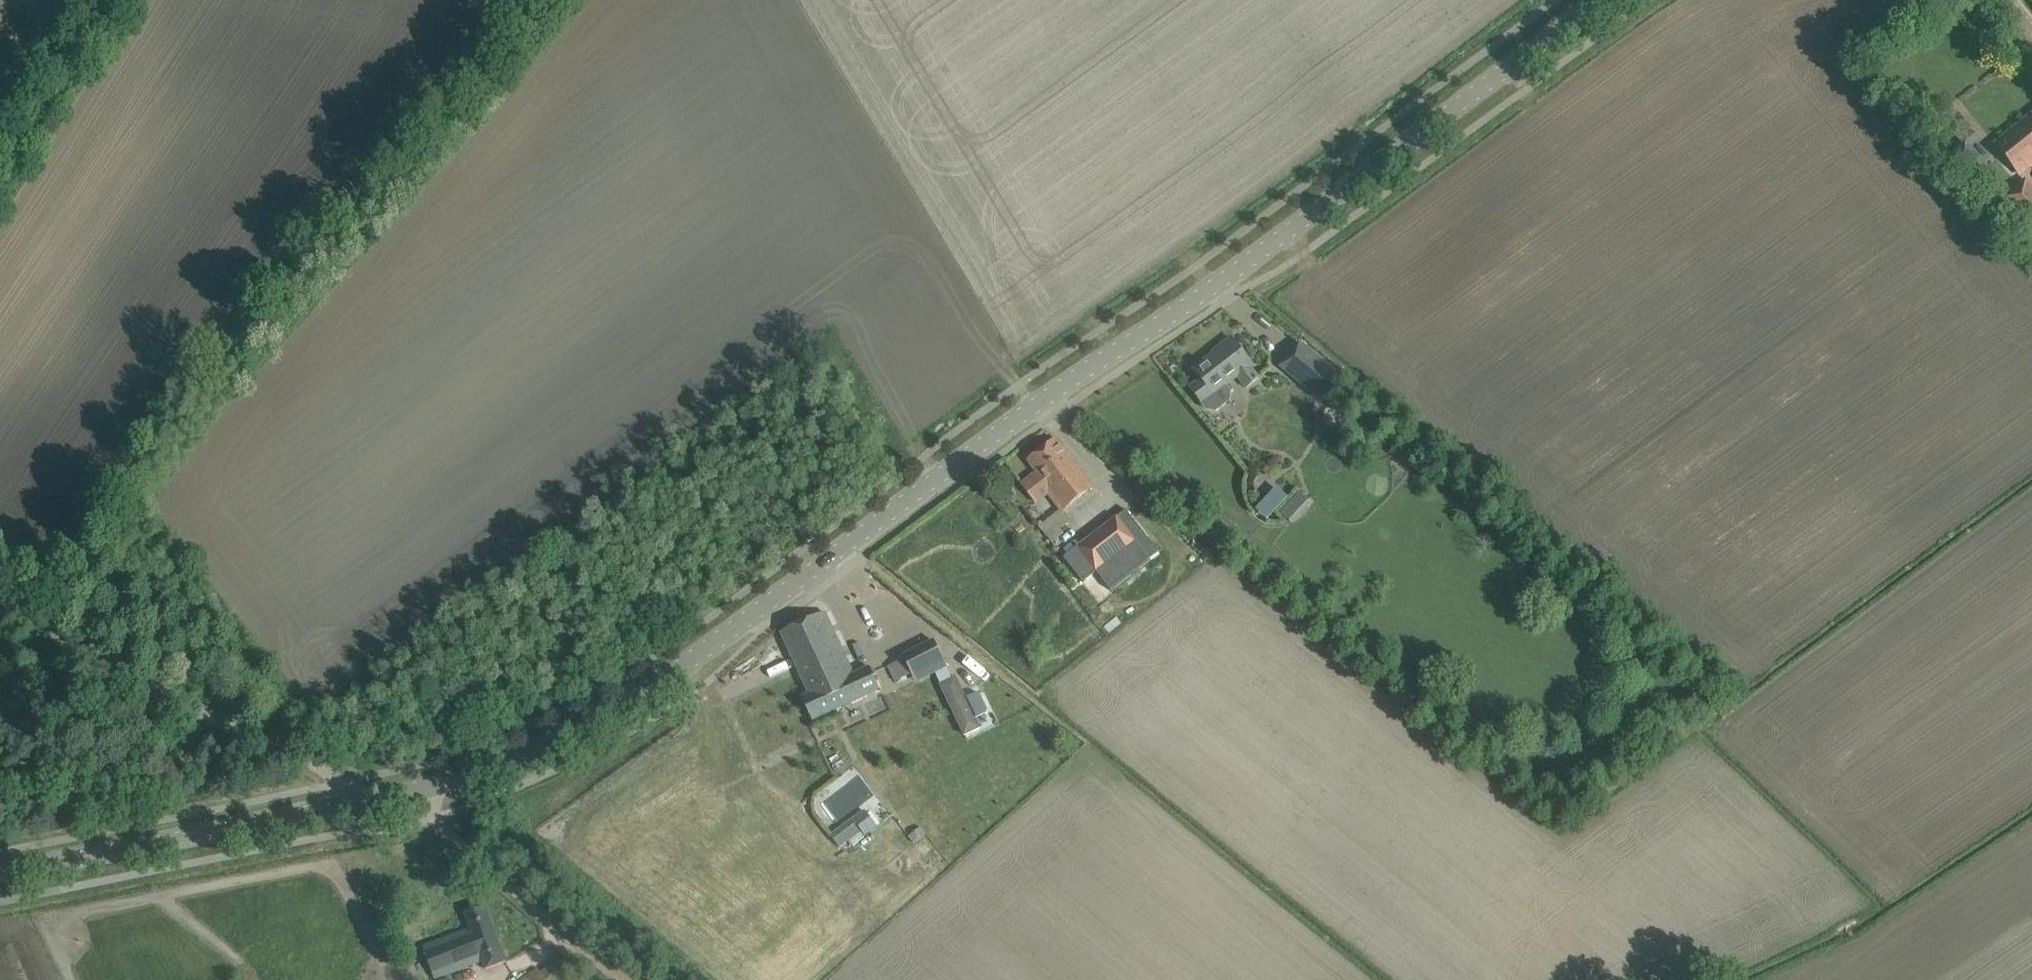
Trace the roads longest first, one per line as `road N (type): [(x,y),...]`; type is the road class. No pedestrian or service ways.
road 1 (unclassified): [(0,872),(472,776),(620,711),(1403,147),(1593,0)]
road 2 (track): [(571,0),(444,123),(213,376)]
road 3 (track): [(104,0),(0,163)]

